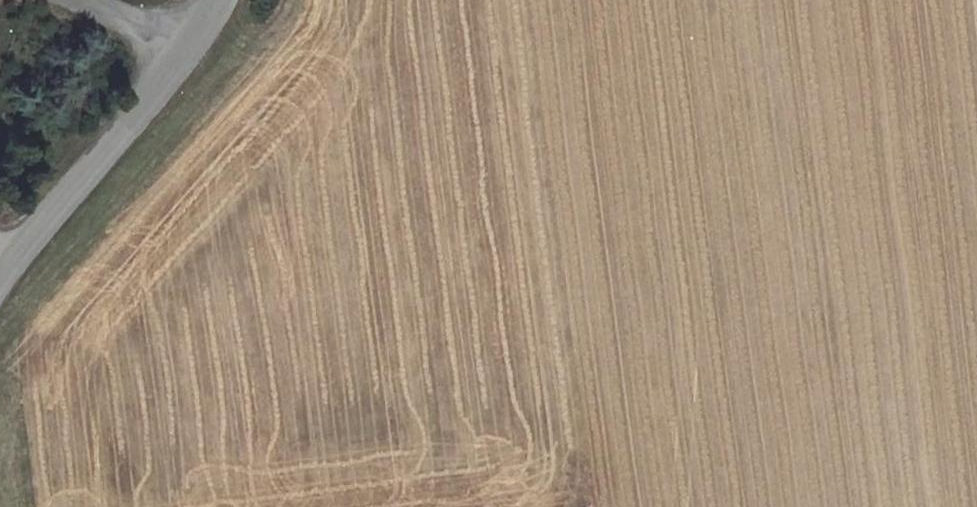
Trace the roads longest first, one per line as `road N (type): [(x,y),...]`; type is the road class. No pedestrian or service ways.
road 1 (unclassified): [(0,270),(80,181),(214,0)]

